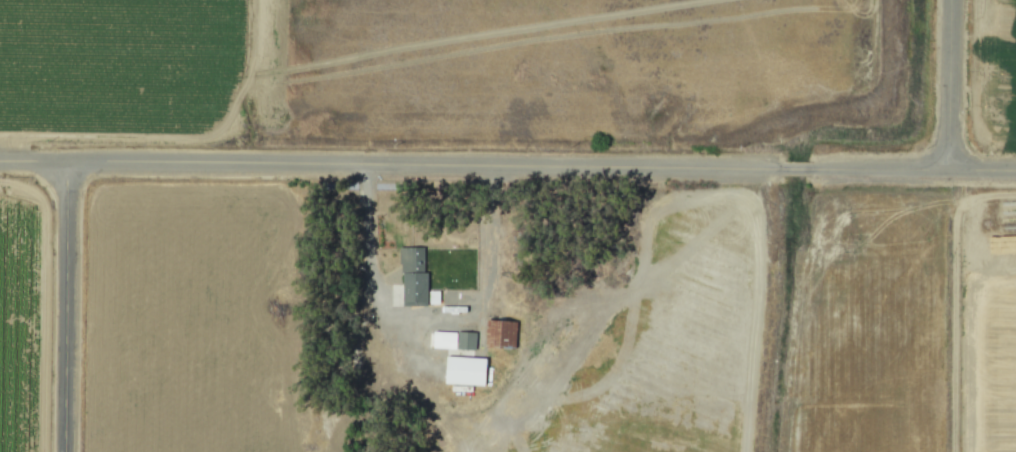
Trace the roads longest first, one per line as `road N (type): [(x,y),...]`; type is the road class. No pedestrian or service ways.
road 1 (residential): [(0,158),(1015,165)]
road 2 (track): [(251,0),(251,121),(155,133),(0,131)]
road 3 (residential): [(55,158),(59,451)]
road 4 (residential): [(938,164),(940,0)]

